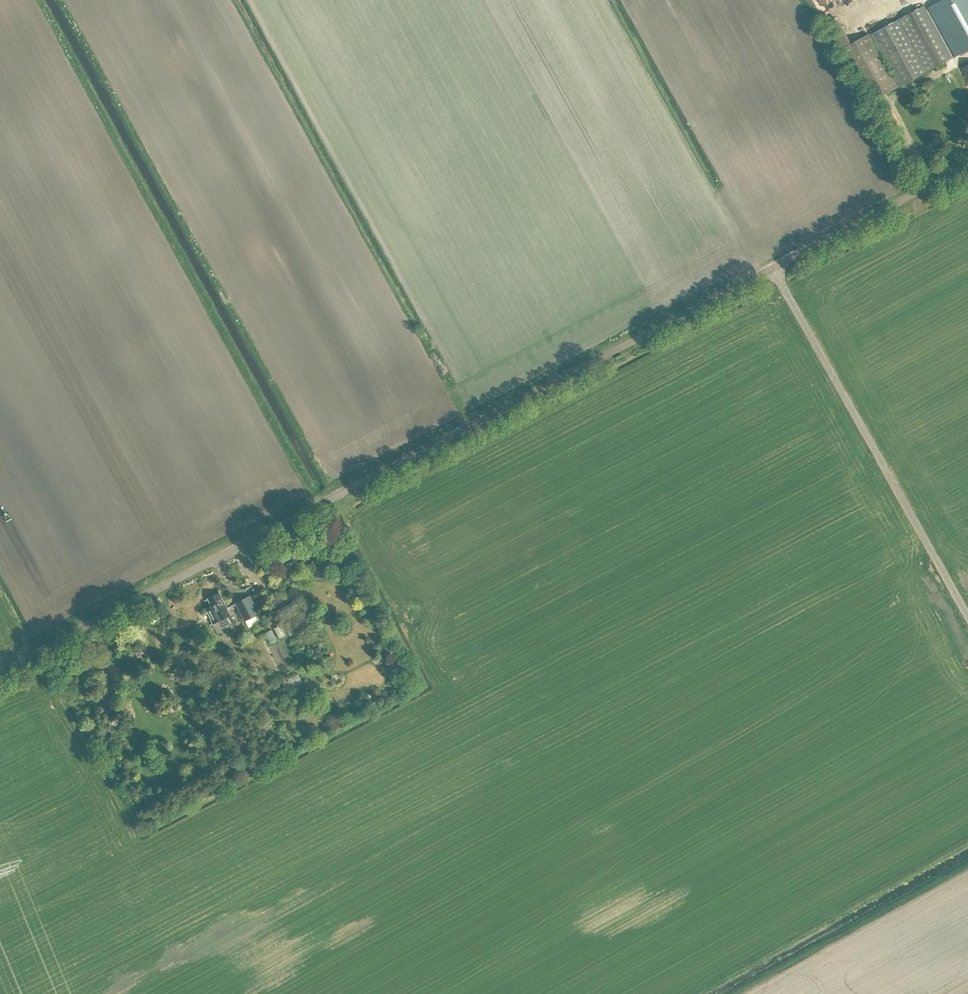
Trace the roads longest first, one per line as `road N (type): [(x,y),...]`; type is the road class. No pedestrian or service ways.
road 1 (unclassified): [(0,670),(771,268)]
road 2 (unclassified): [(967,617),(771,268)]
road 3 (unclassified): [(771,268),(967,165)]

